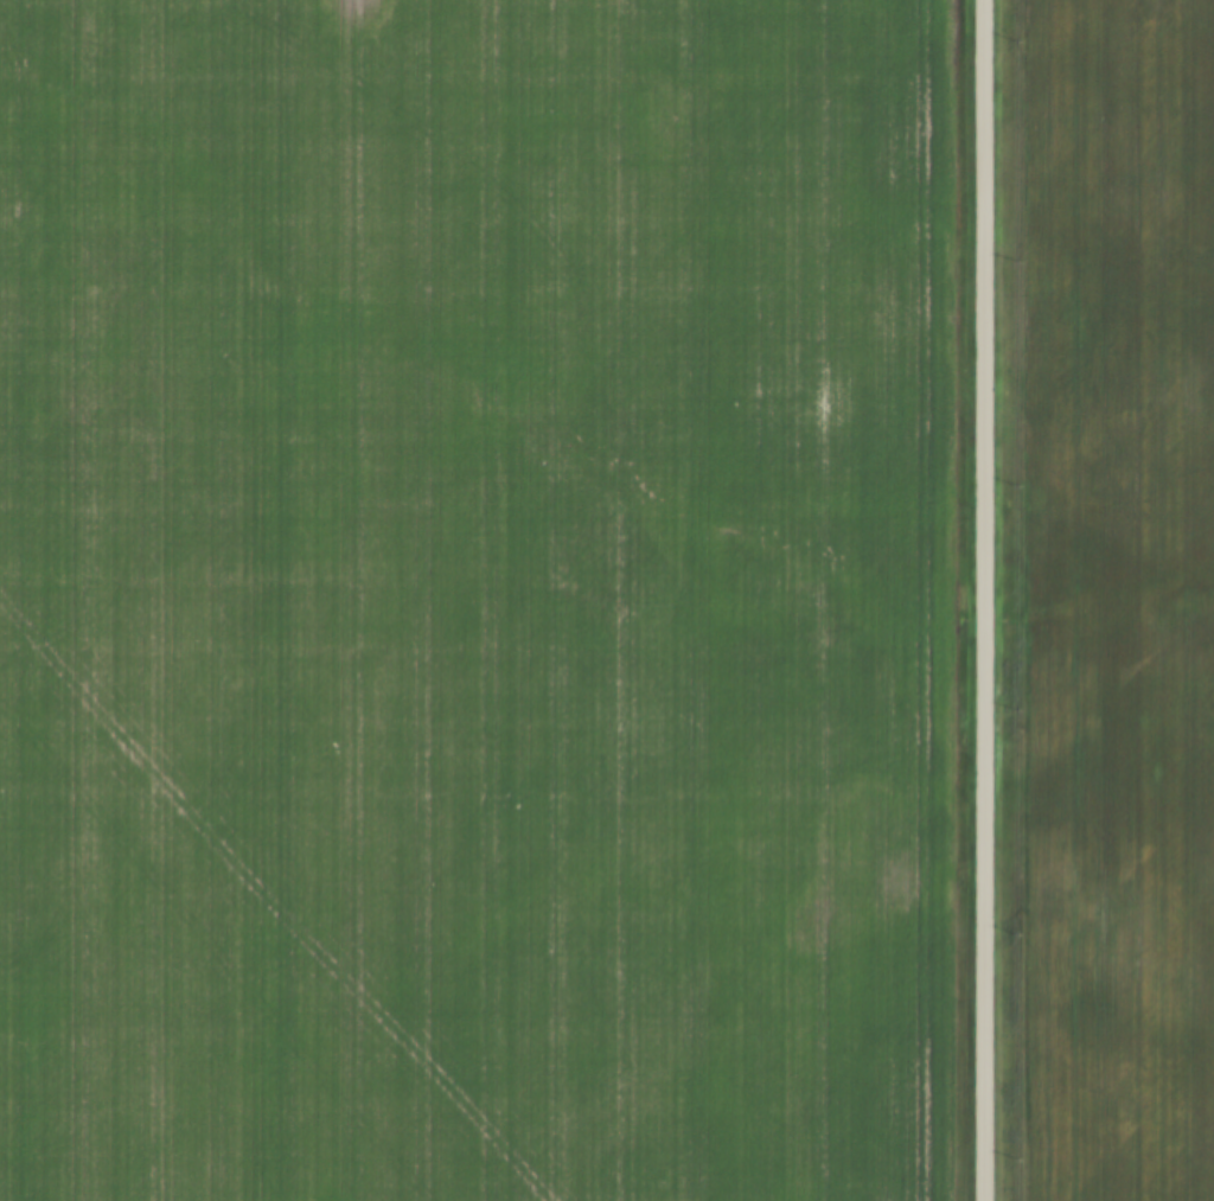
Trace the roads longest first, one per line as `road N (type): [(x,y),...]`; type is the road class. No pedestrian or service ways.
road 1 (residential): [(984,1200),(984,0)]

